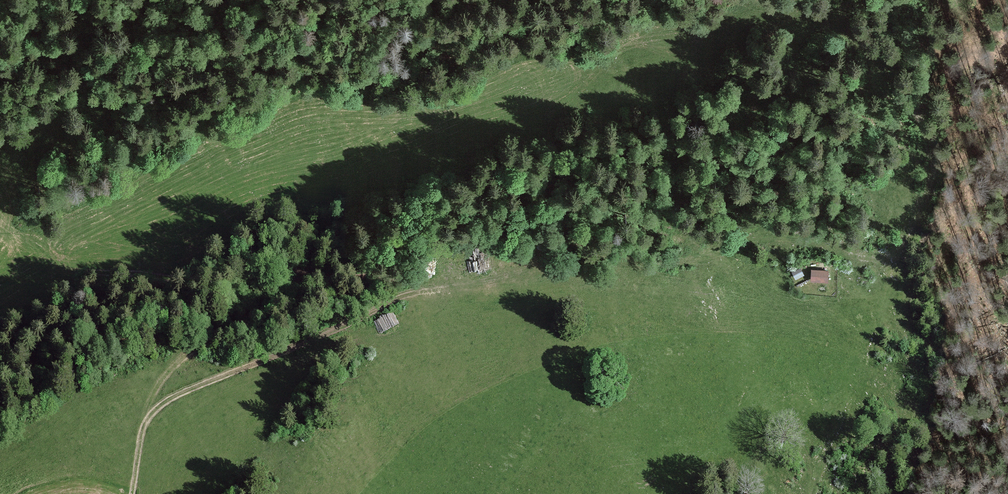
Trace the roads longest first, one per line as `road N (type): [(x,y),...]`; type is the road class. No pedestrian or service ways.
road 1 (track): [(425,287),(497,283),(600,253),(660,261),(779,238),(862,257),(897,253),(926,207),(934,139),(839,24),(836,0)]
road 2 (track): [(153,0),(73,101),(38,172),(24,207),(27,238),(46,262),(193,278),(278,265),(425,287)]
road 3 (track): [(132,493),(148,419),(159,407),(425,287)]
road 4 (track): [(813,493),(890,308),(897,253)]
road 5 (track): [(152,415),(163,380),(179,362),(255,323),(289,294),(300,272)]

